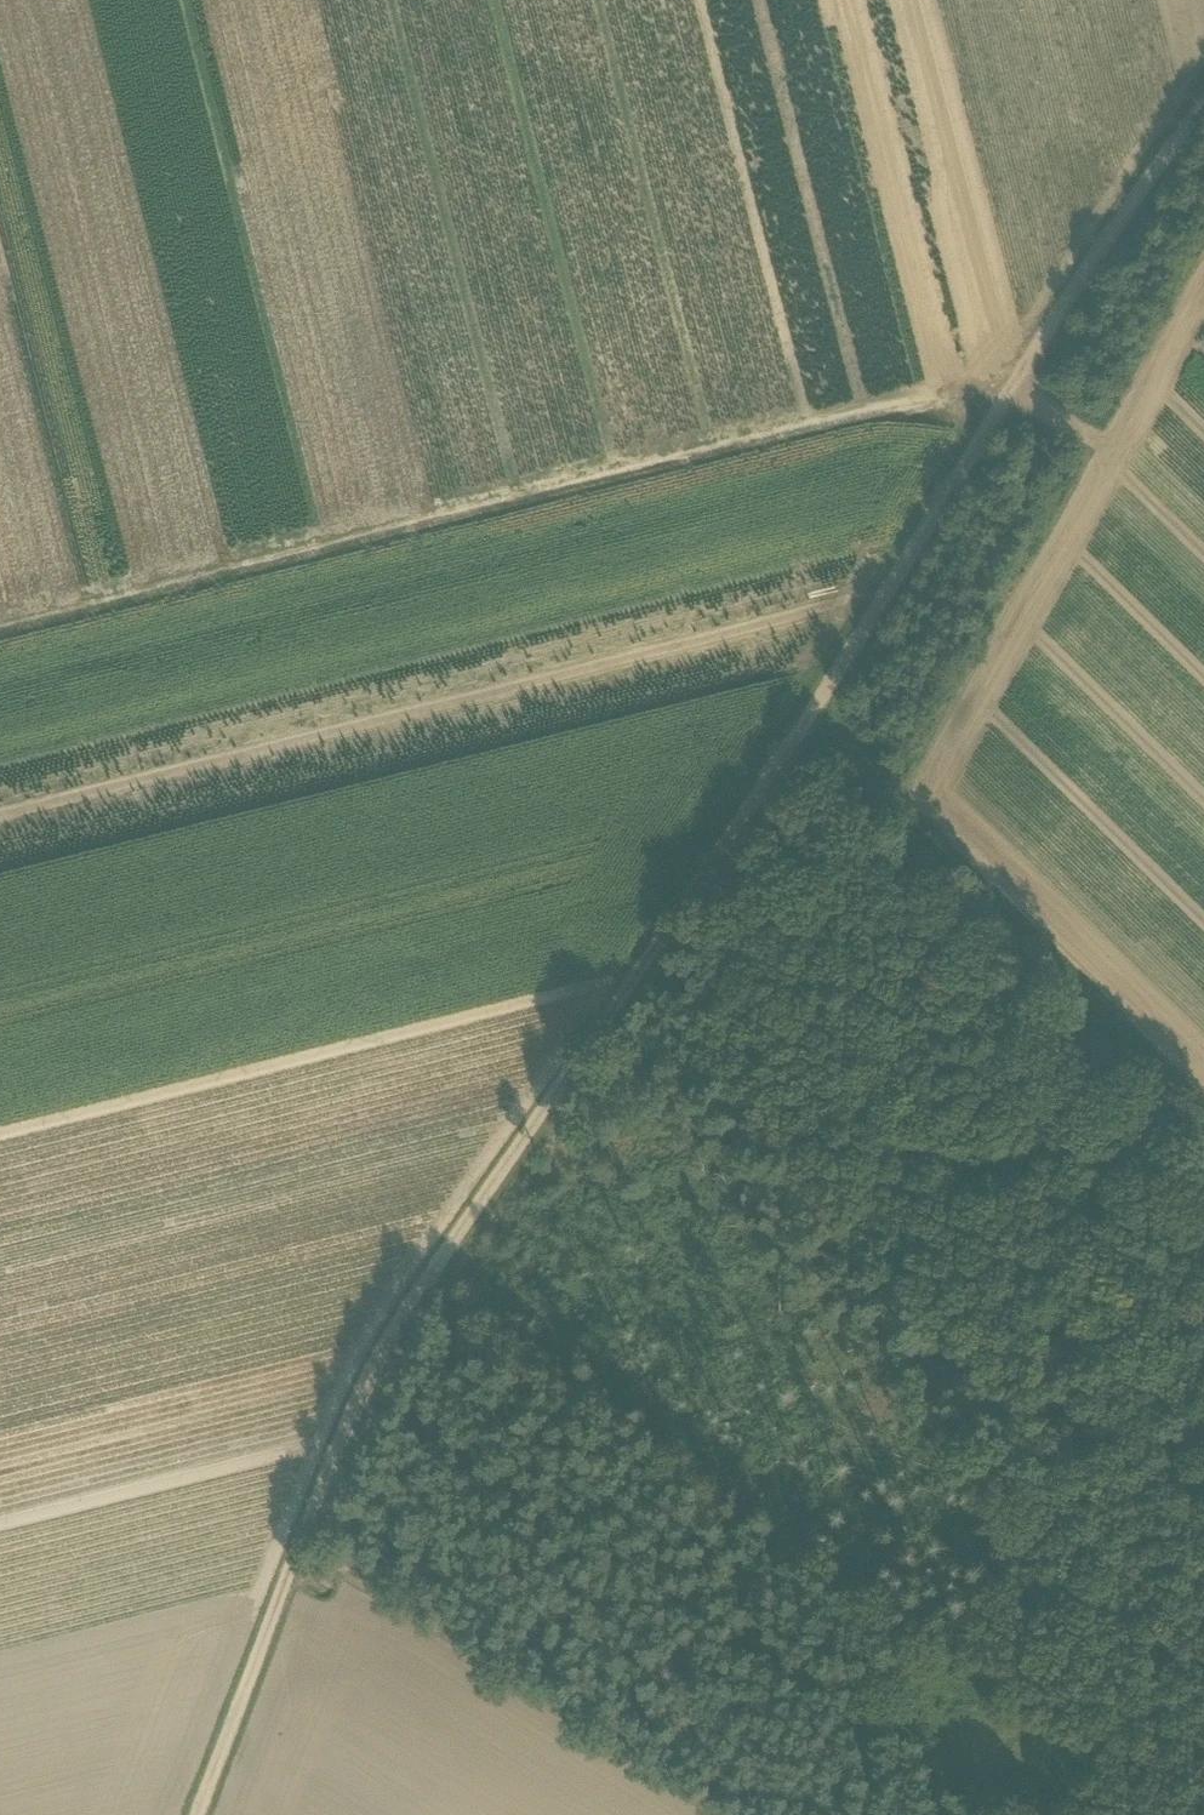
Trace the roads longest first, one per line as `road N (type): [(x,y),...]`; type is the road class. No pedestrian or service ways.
road 1 (track): [(198,1814),(315,1502),(367,1385),(421,1293),(1135,196),(1203,105)]
road 2 (track): [(0,632),(1017,381)]
road 3 (track): [(548,1097),(966,1536)]

